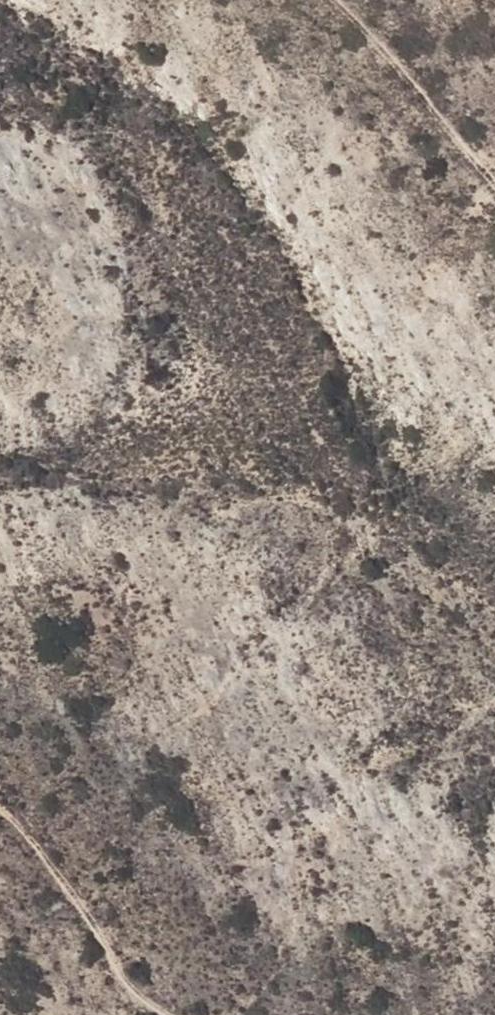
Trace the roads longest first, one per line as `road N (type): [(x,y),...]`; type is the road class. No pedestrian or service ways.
road 1 (track): [(195,1014),(110,967),(0,799)]
road 2 (track): [(366,0),(494,169)]

